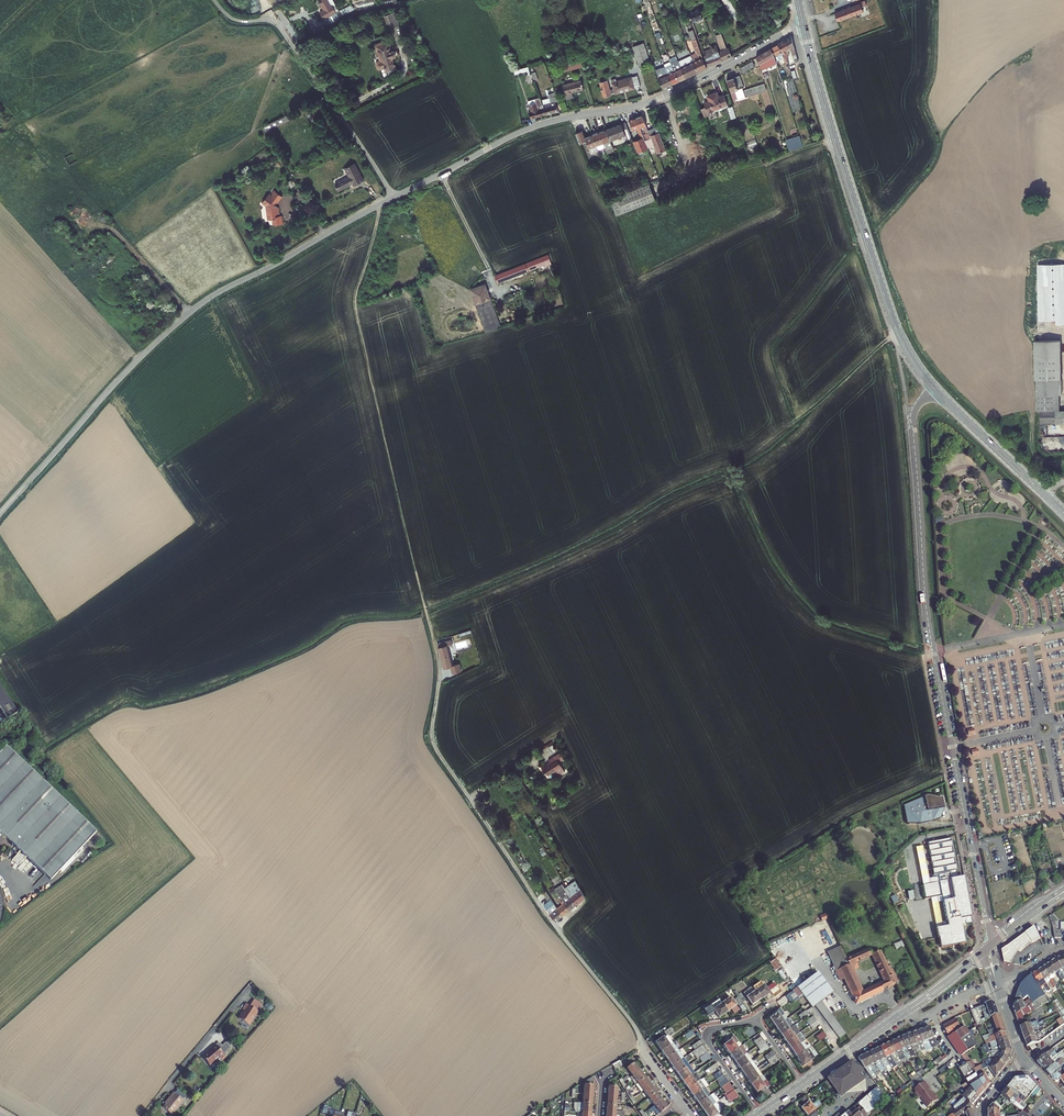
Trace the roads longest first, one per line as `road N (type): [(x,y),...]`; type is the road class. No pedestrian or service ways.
road 1 (residential): [(989,947),(927,603),(913,420),(935,389)]
road 2 (residential): [(0,513),(191,311),(393,198)]
road 3 (unclassified): [(432,635),(439,670),(435,748),(549,920),(631,1021),(644,1054)]
road 4 (residential): [(393,198),(526,130),(654,101),(802,22)]
road 5 (track): [(381,204),(355,309),(432,635)]
road 6 (secondary): [(802,22),(894,321),(935,389)]
road 7 (unclassified): [(214,0),(235,19),(279,26),(393,198)]
road 8 (secondary): [(989,947),(803,1084)]
road 9 (residential): [(803,1084),(761,1027),(715,1030),(710,1044),(760,1115)]
road 10 (secondary): [(935,389),(1063,513)]

